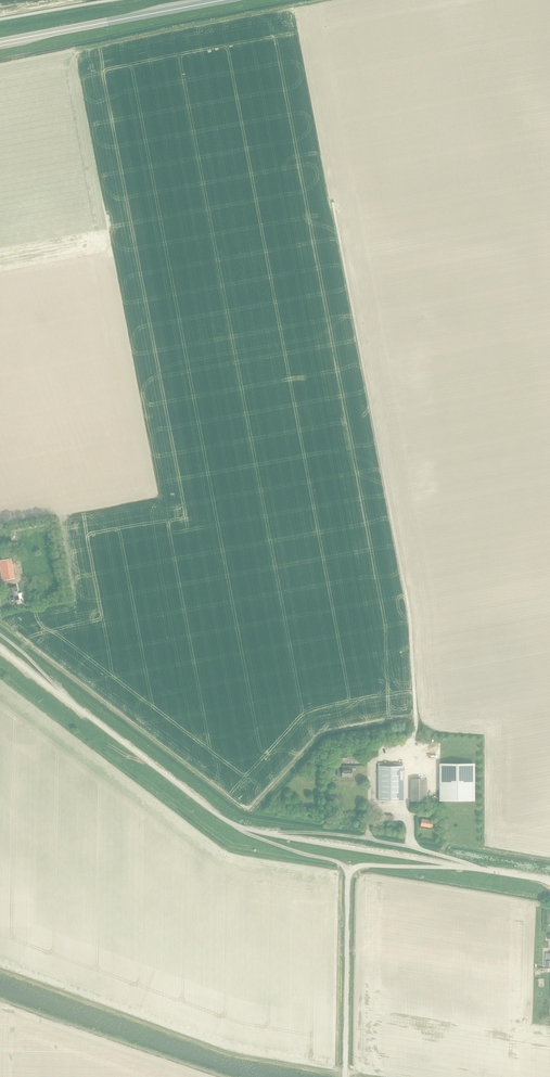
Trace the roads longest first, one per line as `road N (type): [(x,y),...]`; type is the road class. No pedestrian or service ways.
road 1 (track): [(342,230),(411,600),(416,740)]
road 2 (trunk): [(0,42),(224,0)]
road 3 (unclassified): [(240,827),(63,696)]
road 4 (unclassified): [(269,834),(369,838),(468,868)]
road 5 (unclassified): [(344,1076),(348,873)]
road 6 (unclassified): [(450,865),(269,834)]
road 7 (unclassified): [(240,827),(335,861),(348,873)]

